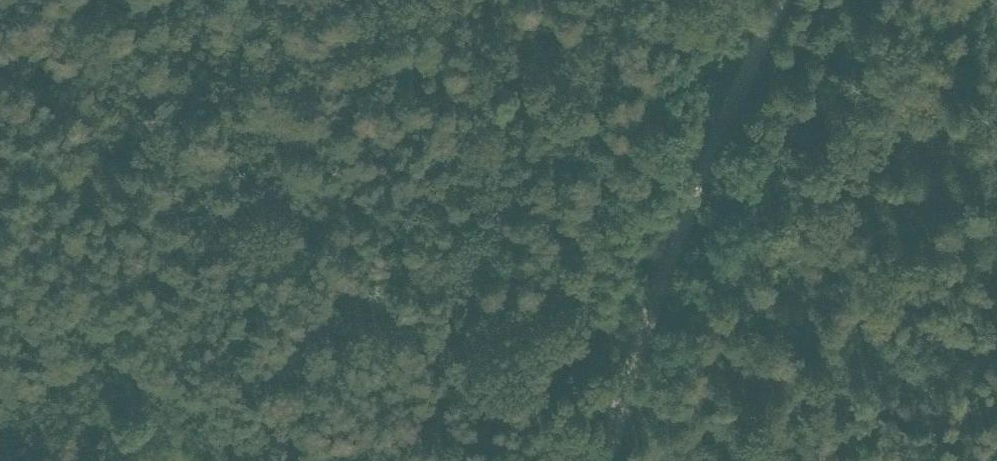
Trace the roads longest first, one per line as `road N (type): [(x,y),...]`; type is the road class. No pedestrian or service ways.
road 1 (unclassified): [(782,0),(695,192),(601,460)]

